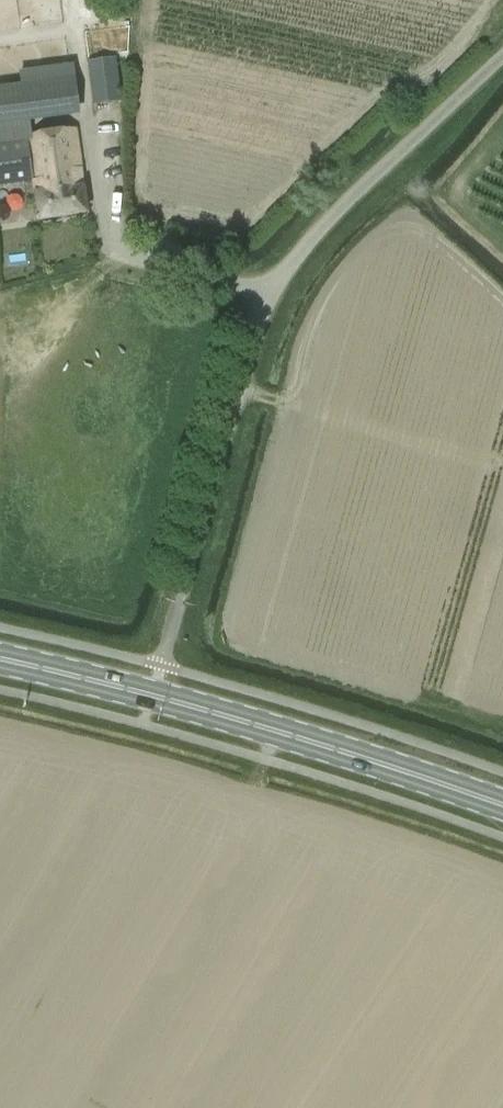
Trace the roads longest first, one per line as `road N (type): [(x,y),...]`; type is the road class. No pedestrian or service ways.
road 1 (unclassified): [(169,636),(270,289),(316,226),(502,54)]
road 2 (primary): [(502,803),(152,695),(0,662)]

